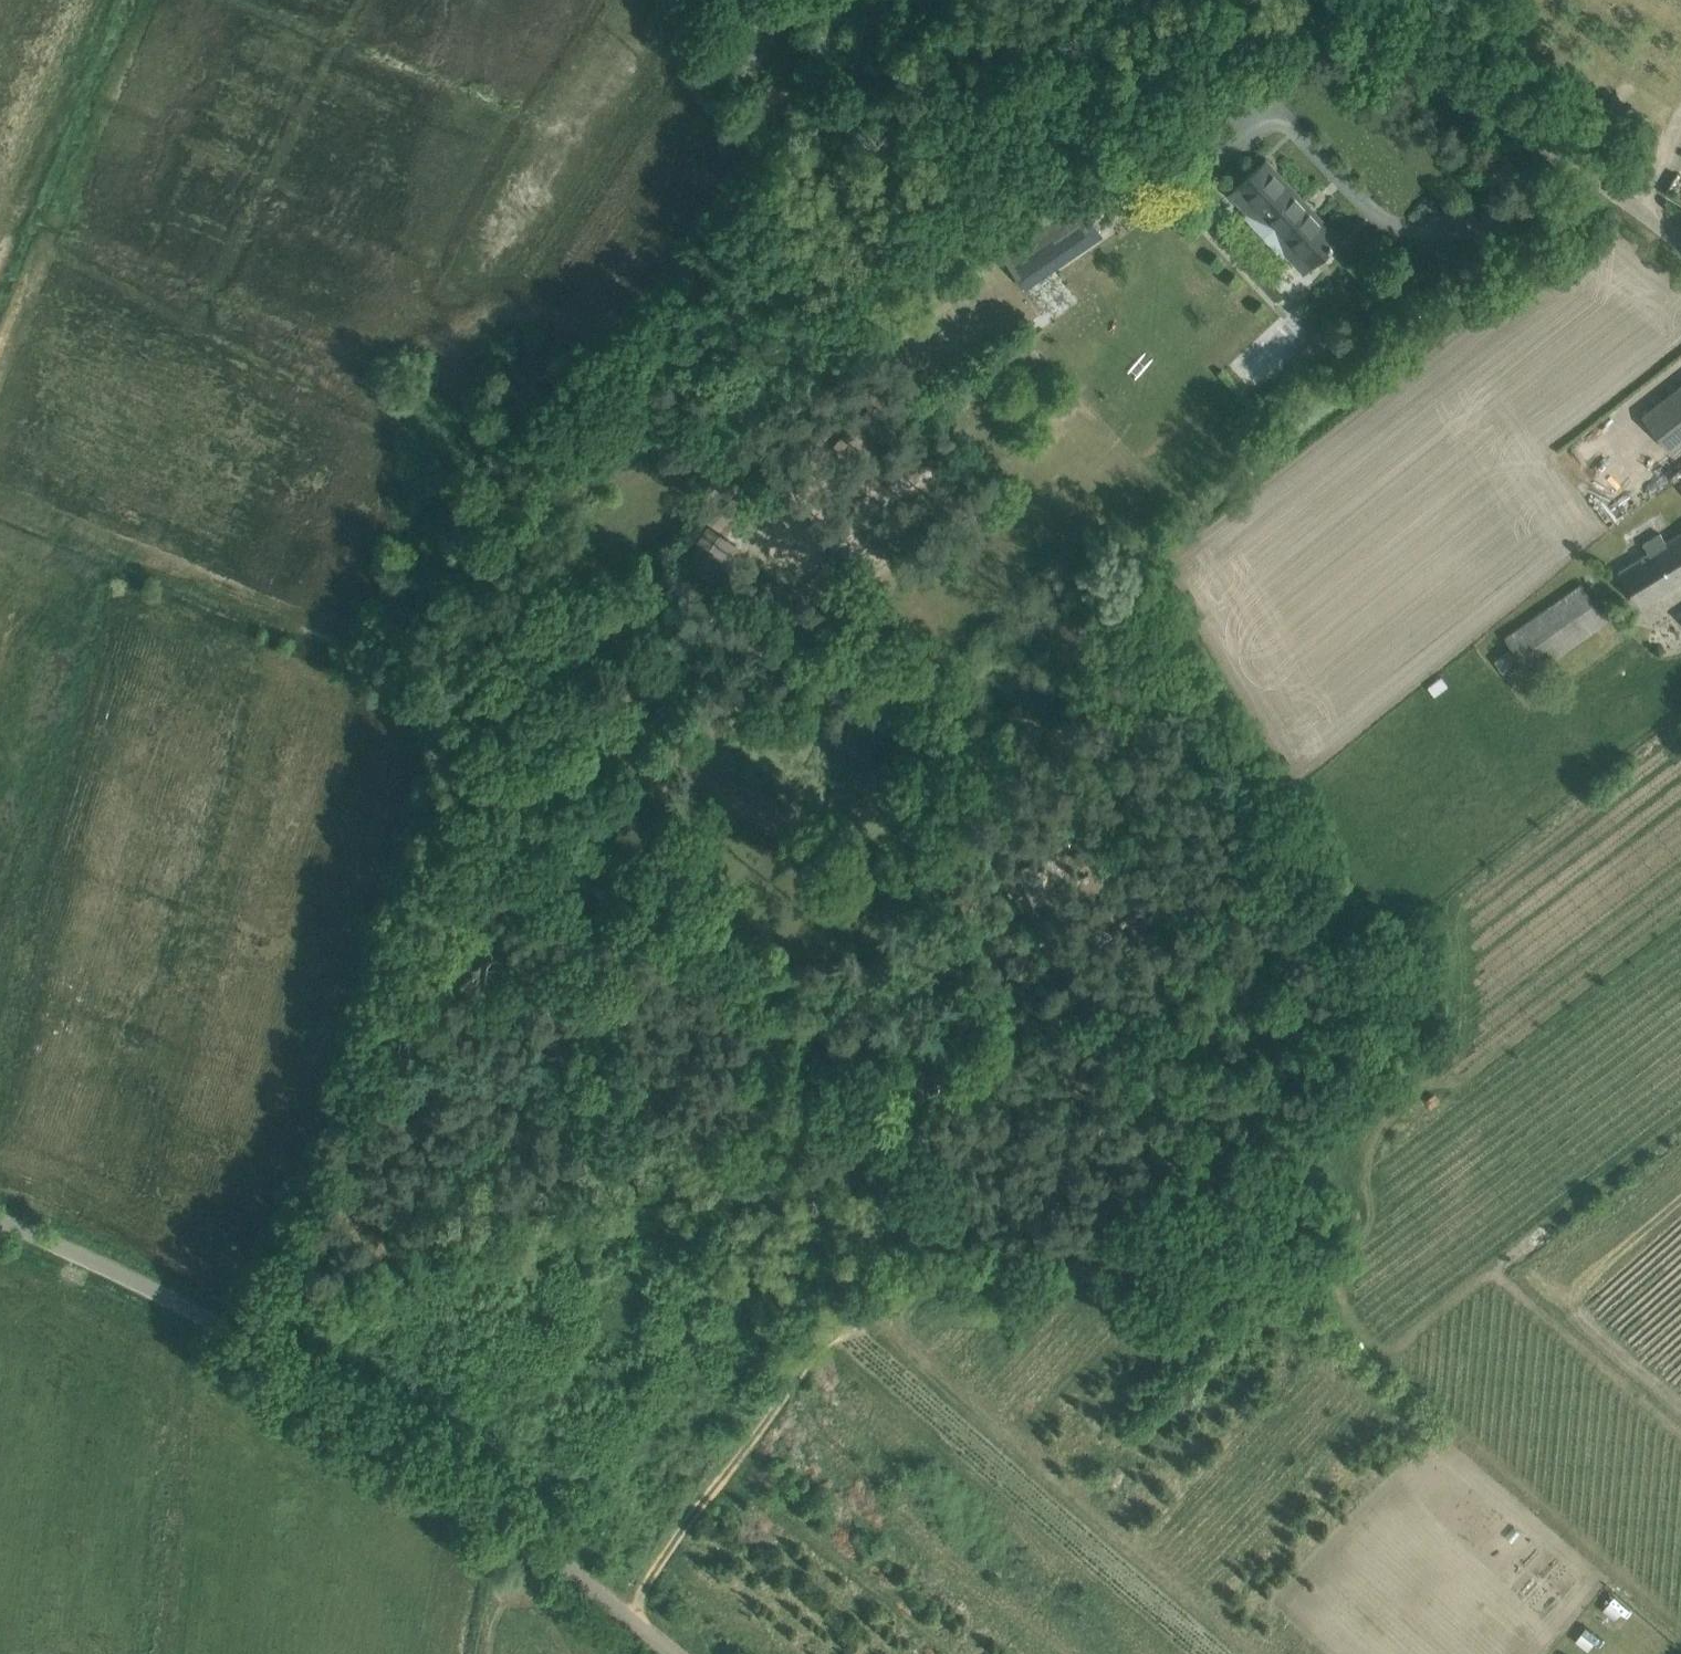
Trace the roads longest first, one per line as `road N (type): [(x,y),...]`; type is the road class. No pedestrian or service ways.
road 1 (unclassified): [(665,1653),(206,1310),(0,1223)]
road 2 (track): [(620,1617),(837,1325),(905,1300),(990,1300)]
road 3 (unclassified): [(1680,240),(1489,103),(1280,0)]

